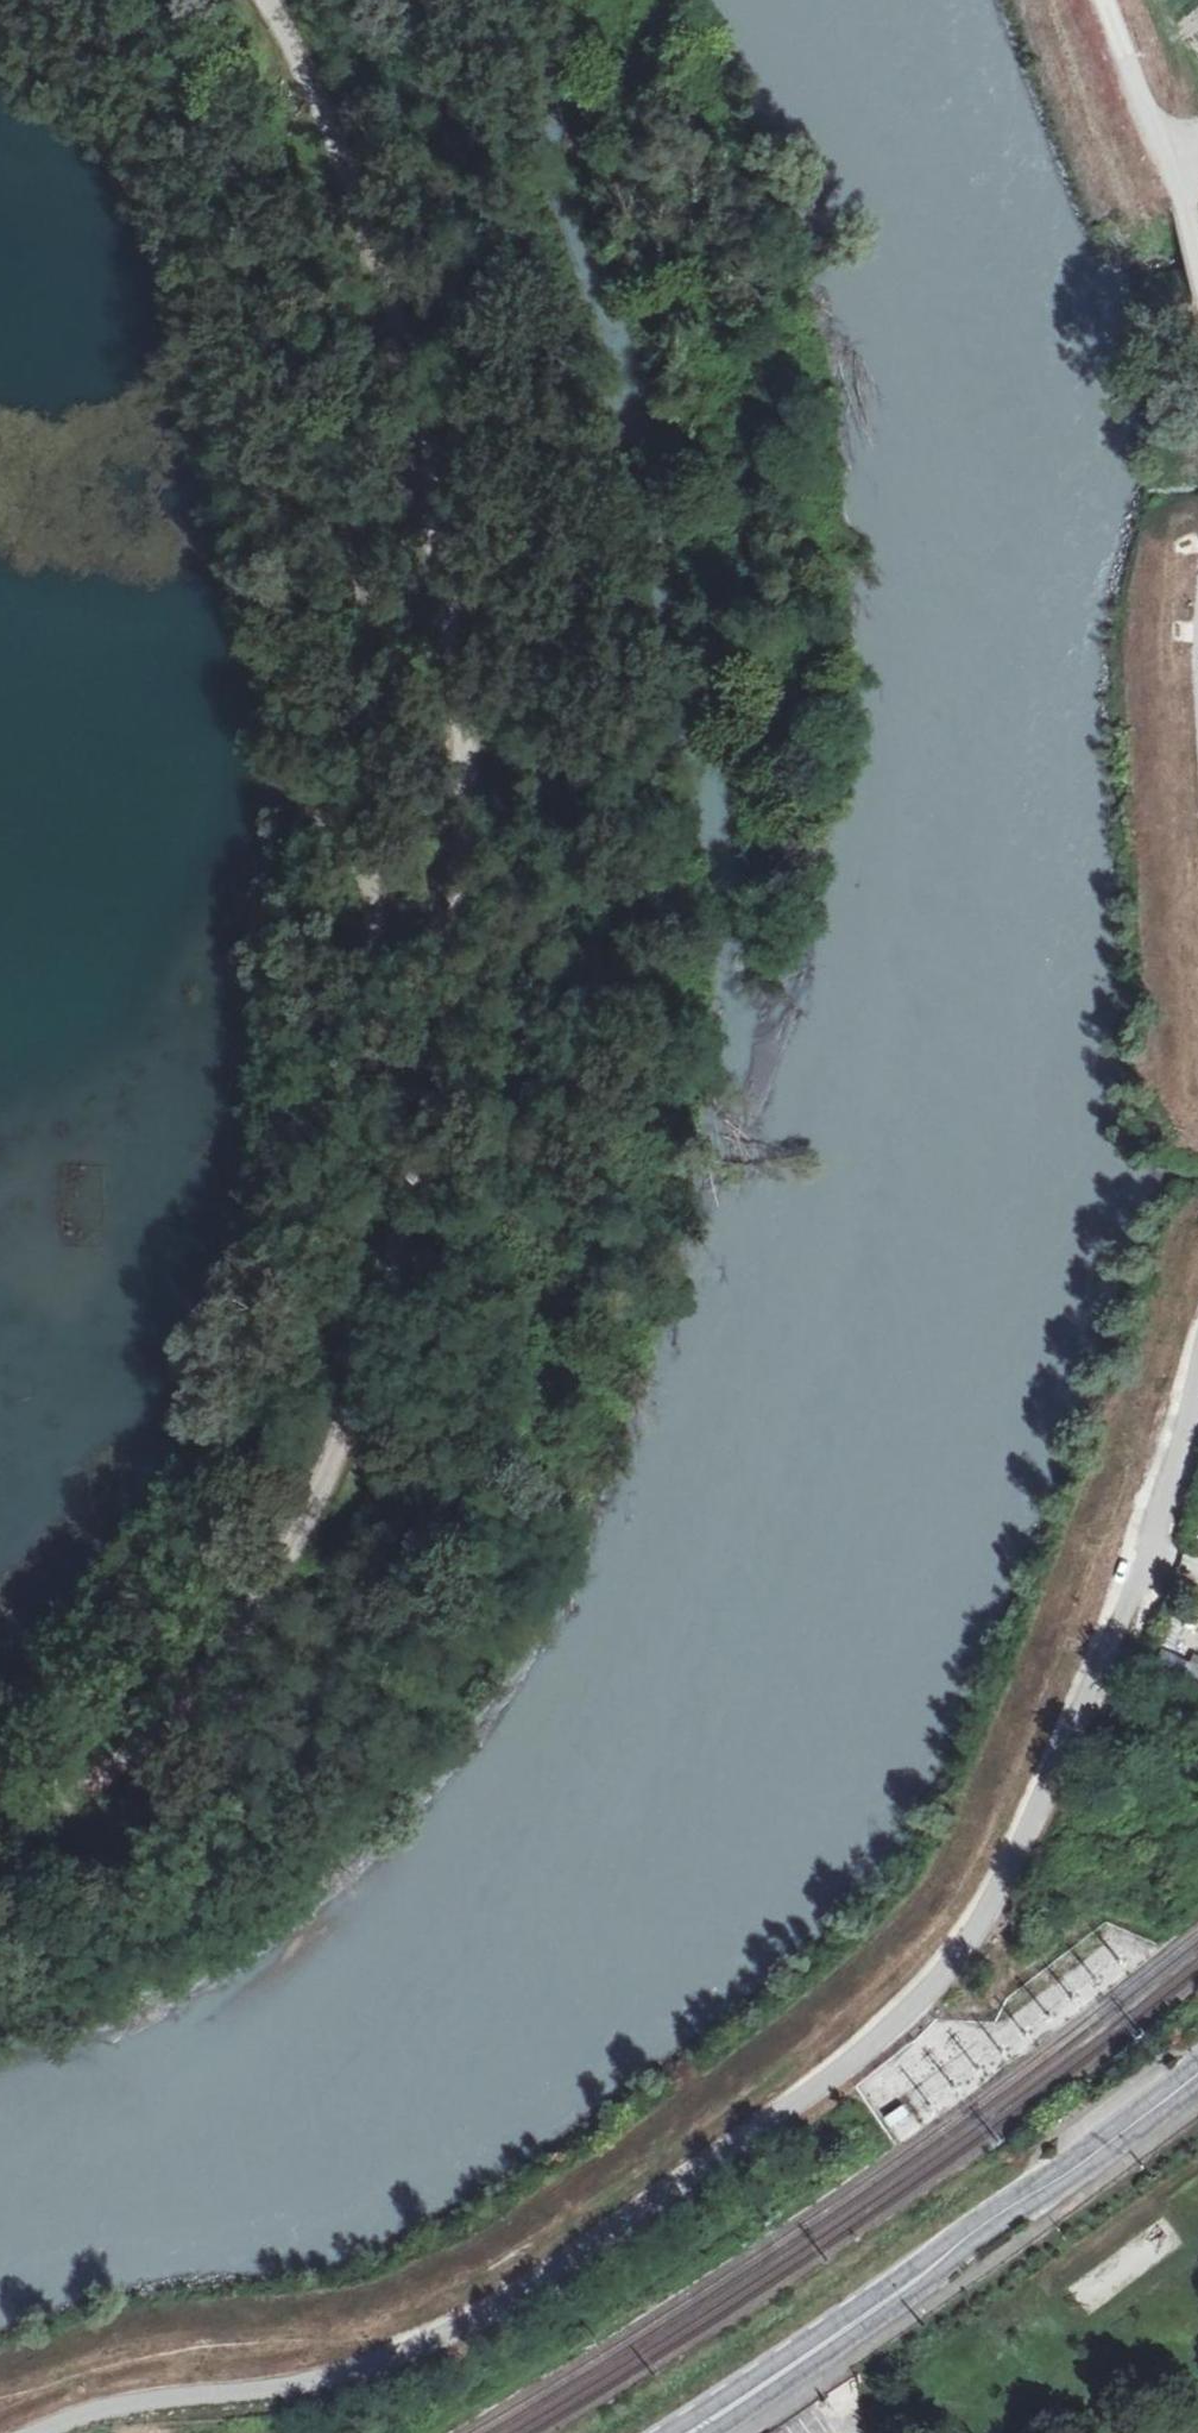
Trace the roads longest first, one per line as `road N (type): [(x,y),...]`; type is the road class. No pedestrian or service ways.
road 1 (secondary): [(692,2432),(919,2282),(1025,2198),(1069,2177),(1197,2077)]
road 2 (track): [(1168,165),(1101,0)]

